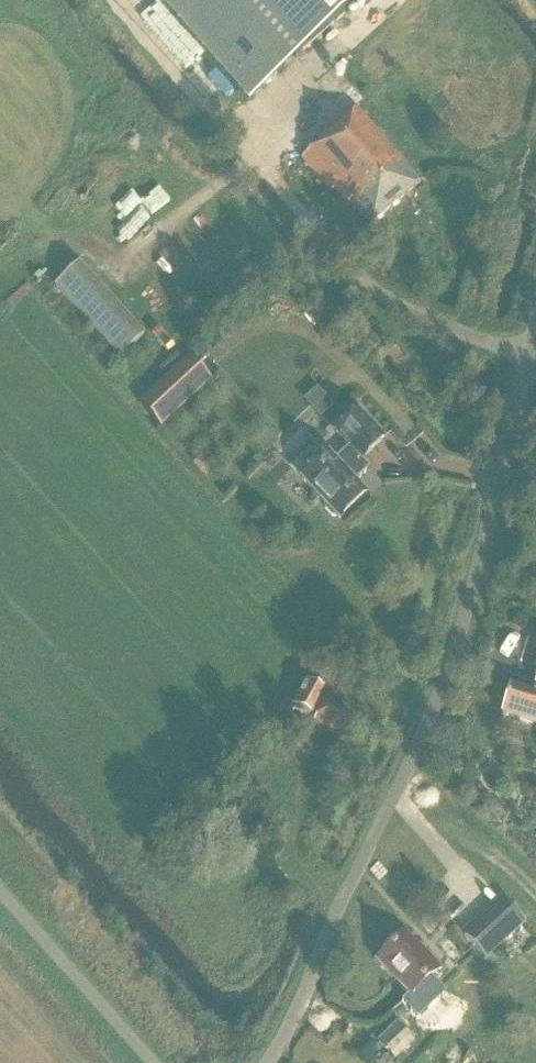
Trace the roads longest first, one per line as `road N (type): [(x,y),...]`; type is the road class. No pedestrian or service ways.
road 1 (unclassified): [(265,1062),(424,728),(535,321)]
road 2 (unclassified): [(157,1062),(0,893)]

